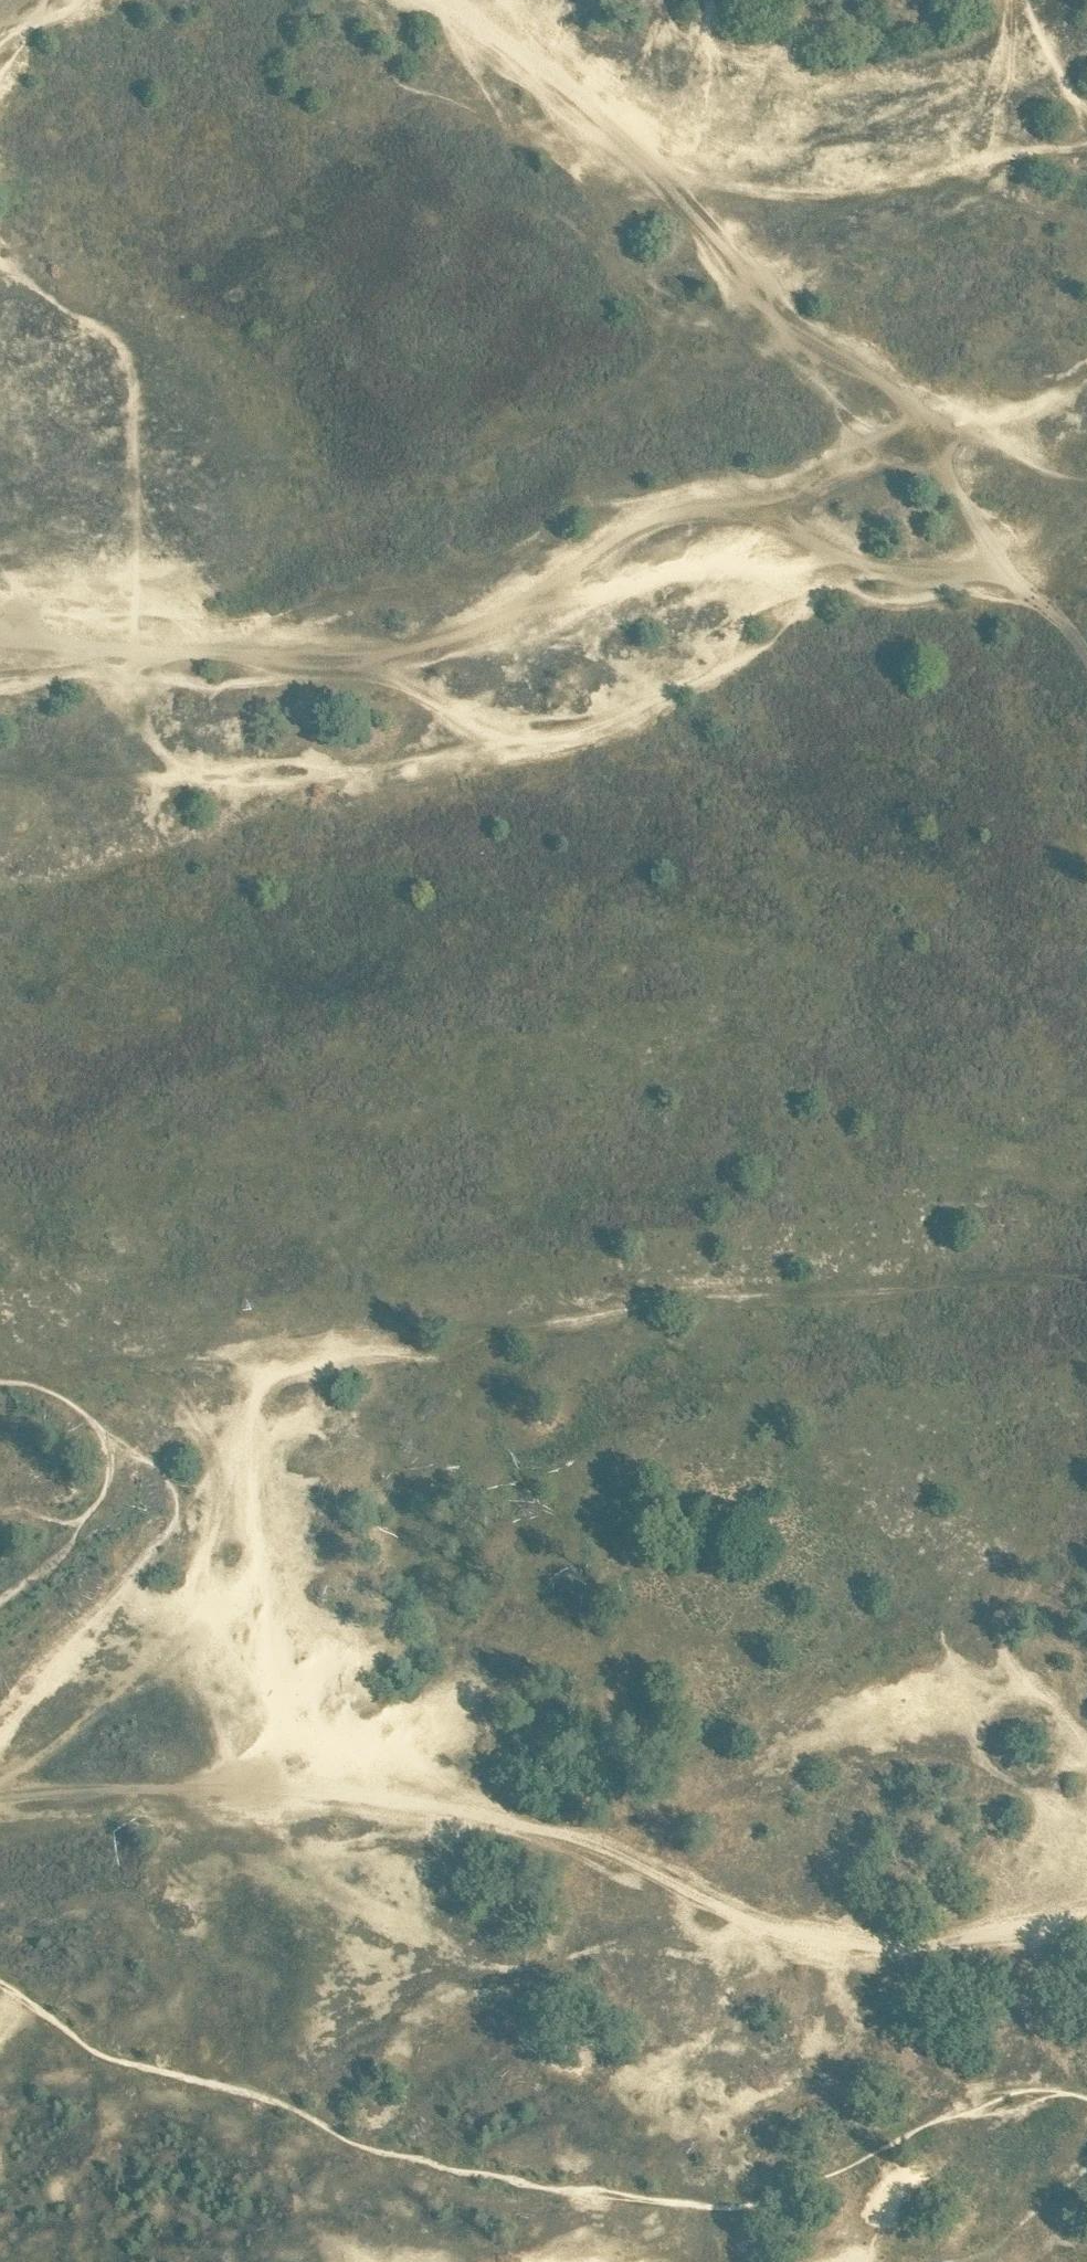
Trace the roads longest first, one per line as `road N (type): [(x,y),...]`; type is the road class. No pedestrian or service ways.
road 1 (track): [(0,635),(231,656),(366,678),(526,742),(593,734),(663,704),(780,600),(820,576),(1000,578),(908,404),(800,338),(639,168),(445,3)]

